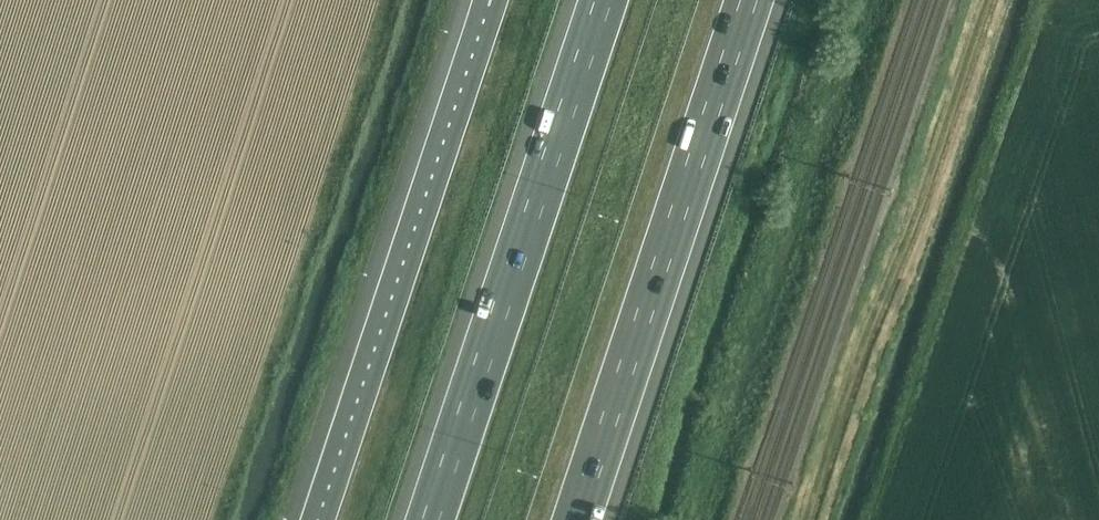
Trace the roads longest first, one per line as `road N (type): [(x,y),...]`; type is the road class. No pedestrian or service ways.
road 1 (track): [(806,519),(988,0)]
road 2 (motorway): [(603,0),(430,519)]
road 3 (motorway): [(577,519),(749,0)]
road 4 (motorway): [(498,9),(326,519)]

